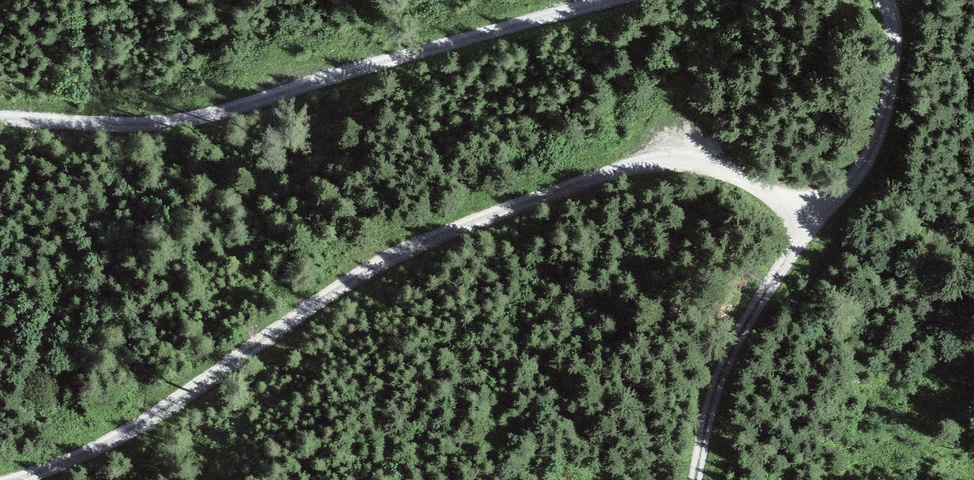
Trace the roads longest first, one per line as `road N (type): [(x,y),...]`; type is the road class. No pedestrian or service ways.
road 1 (track): [(5,479),(51,467),(191,395),(395,257),(628,167),(710,165),(767,189),(812,226)]
road 2 (track): [(0,120),(144,124),(615,0)]
road 3 (track): [(886,0),(892,105),(879,145),(854,186),(812,226),(755,314),(728,368),(699,479)]

